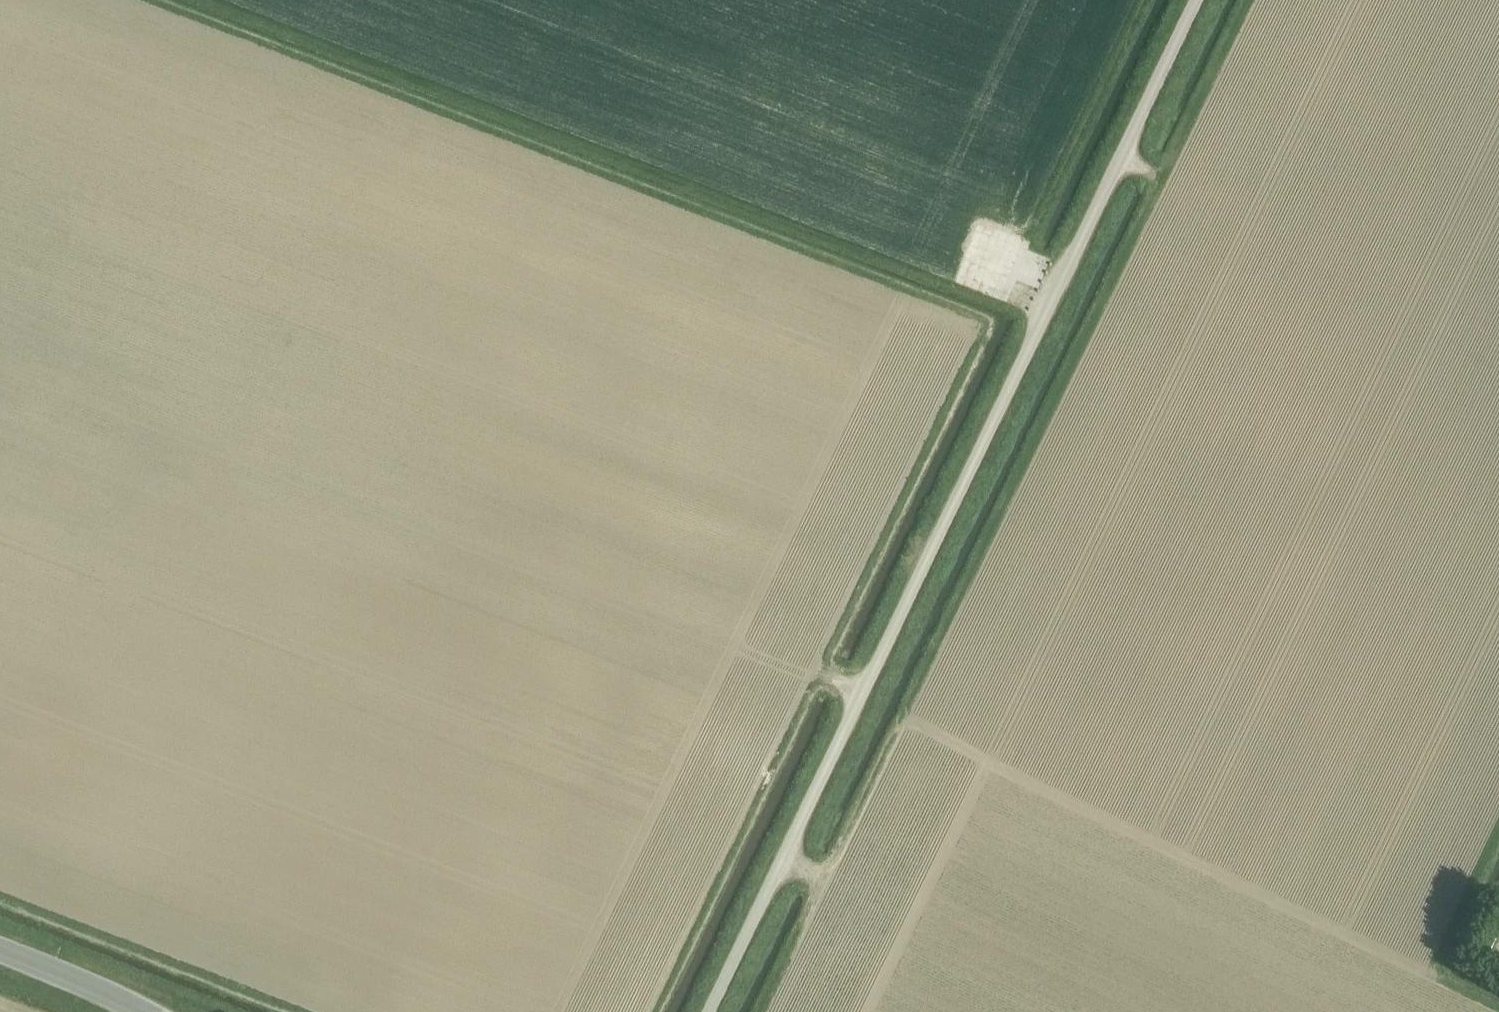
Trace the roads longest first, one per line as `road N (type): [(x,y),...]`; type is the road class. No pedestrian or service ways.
road 1 (unclassified): [(710,1011),(1198,0)]
road 2 (tertiary): [(142,1011),(0,950)]

